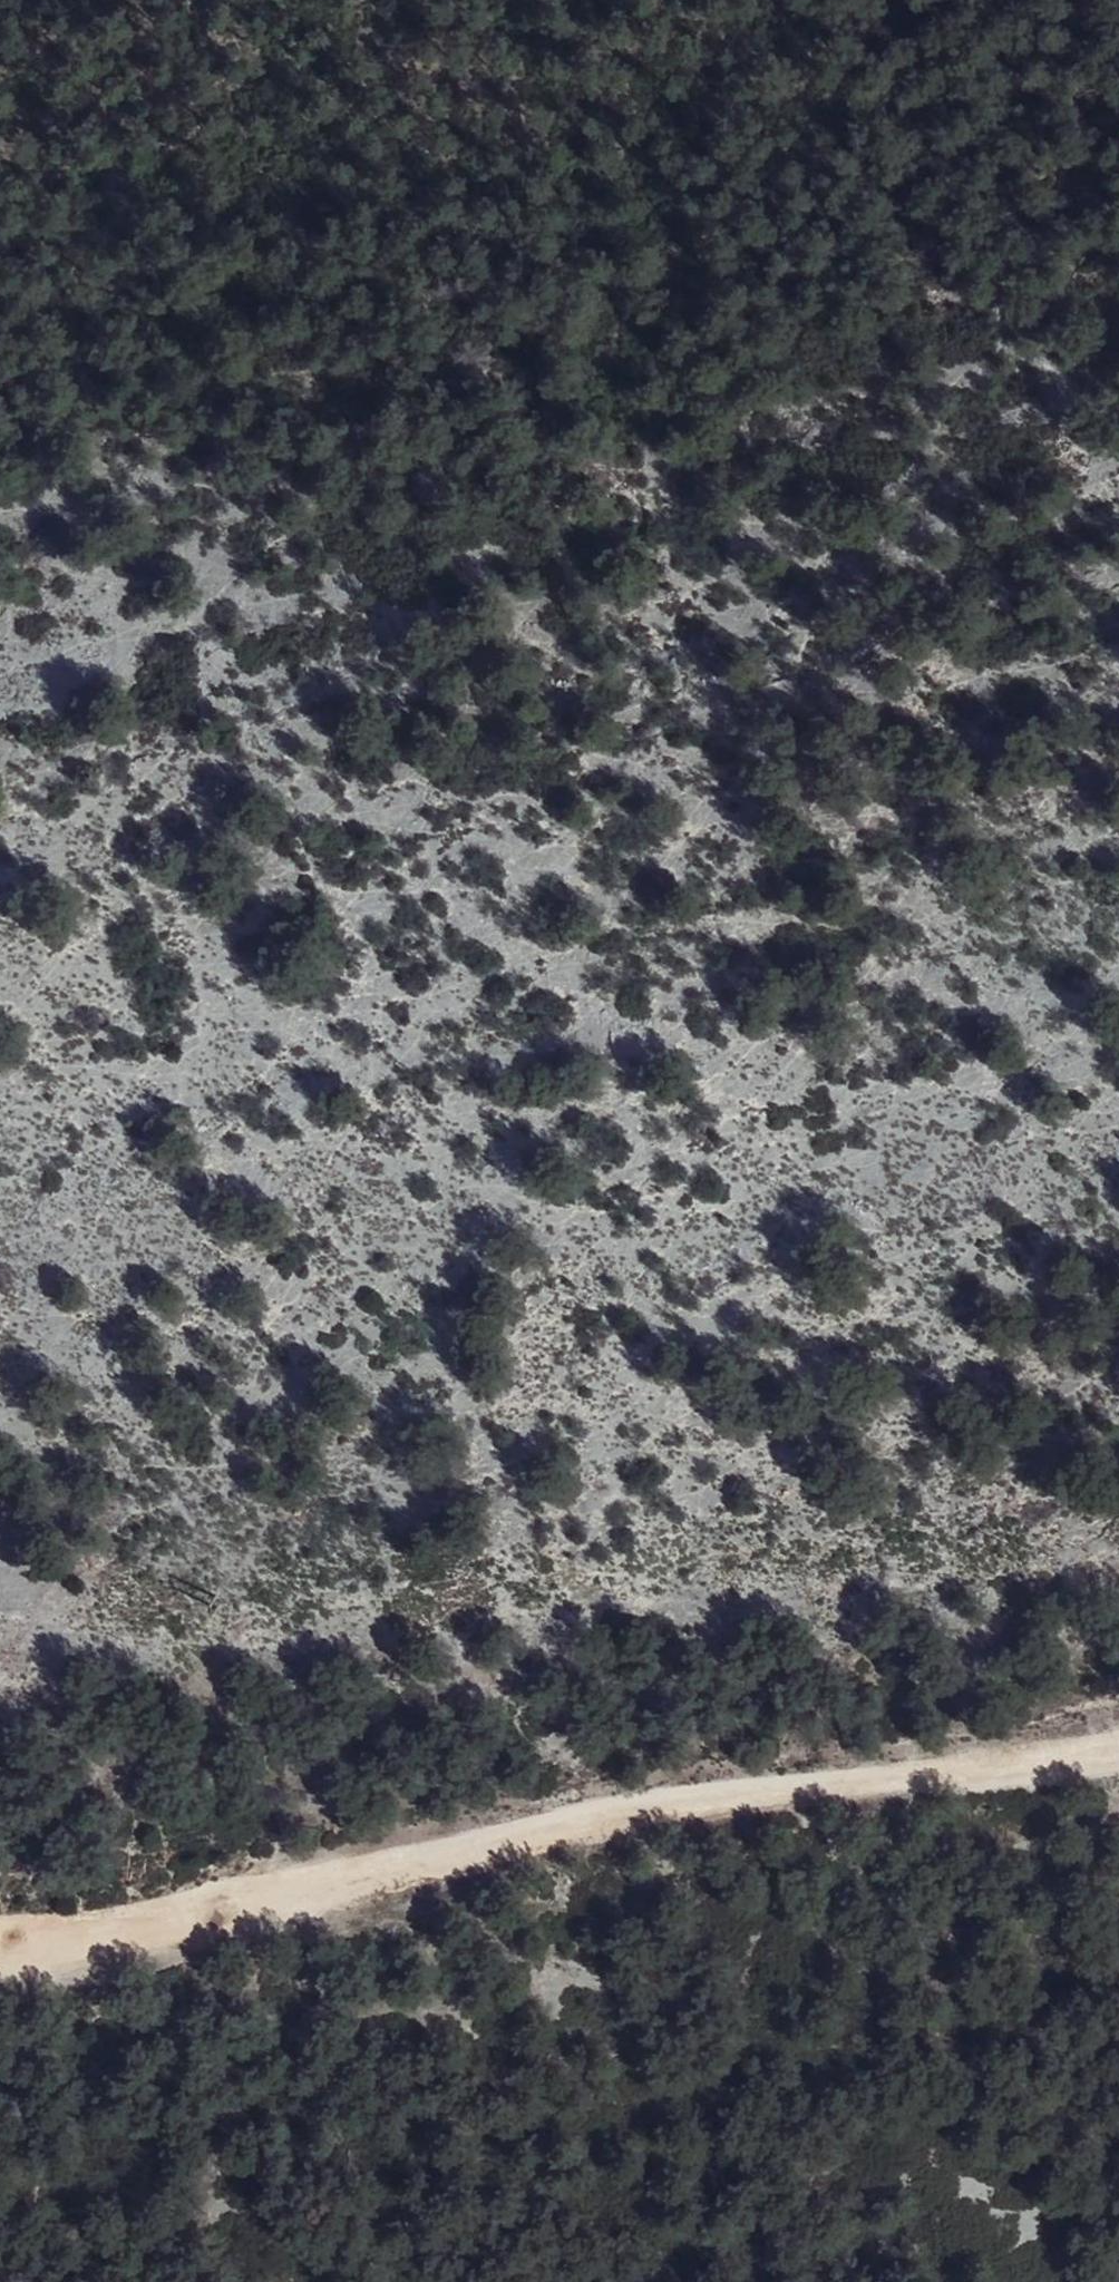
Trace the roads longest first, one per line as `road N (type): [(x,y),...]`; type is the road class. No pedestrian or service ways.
road 1 (track): [(1118,1755),(672,1809),(0,1959)]

